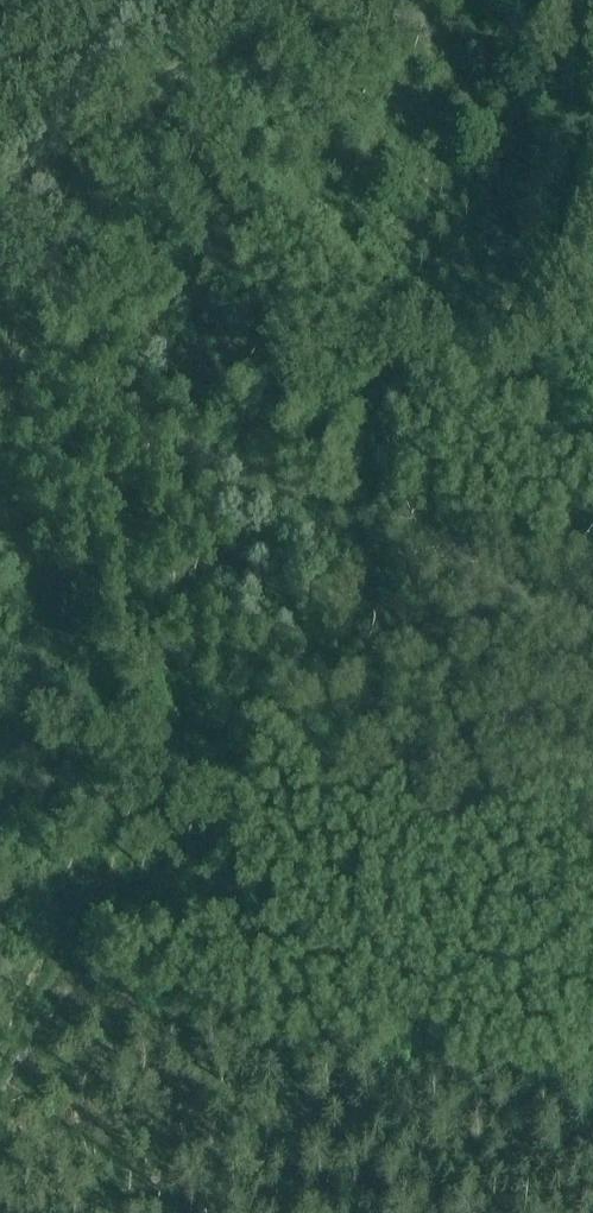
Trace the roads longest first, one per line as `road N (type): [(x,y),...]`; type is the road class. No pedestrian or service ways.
road 1 (track): [(0,1052),(95,935),(259,786)]
road 2 (track): [(259,786),(592,874)]

